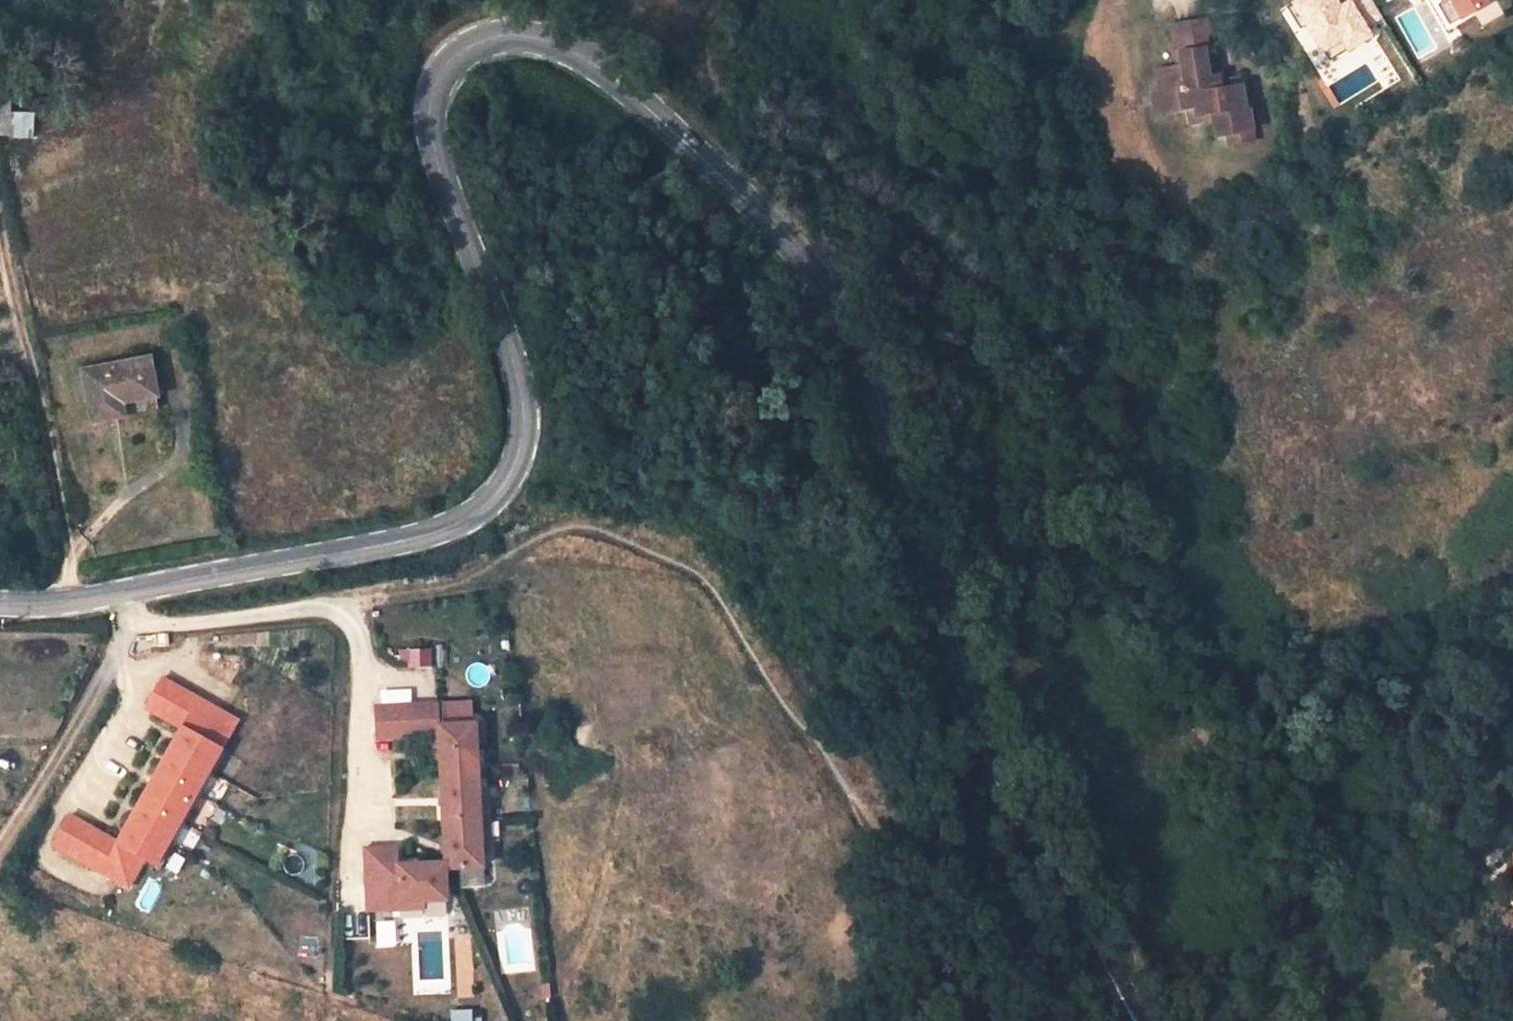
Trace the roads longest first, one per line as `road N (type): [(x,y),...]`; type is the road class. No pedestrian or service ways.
road 1 (tertiary): [(0,603),(85,603),(186,585),(450,528),(492,501),(520,454),(520,388),(435,159),(429,111),(443,72),(473,45),(504,35),(541,38),(633,93),(774,225),(834,300),(872,382),(1000,755),(1137,1020)]
road 2 (track): [(135,614),(0,854)]
road 3 (track): [(718,169),(726,0)]

